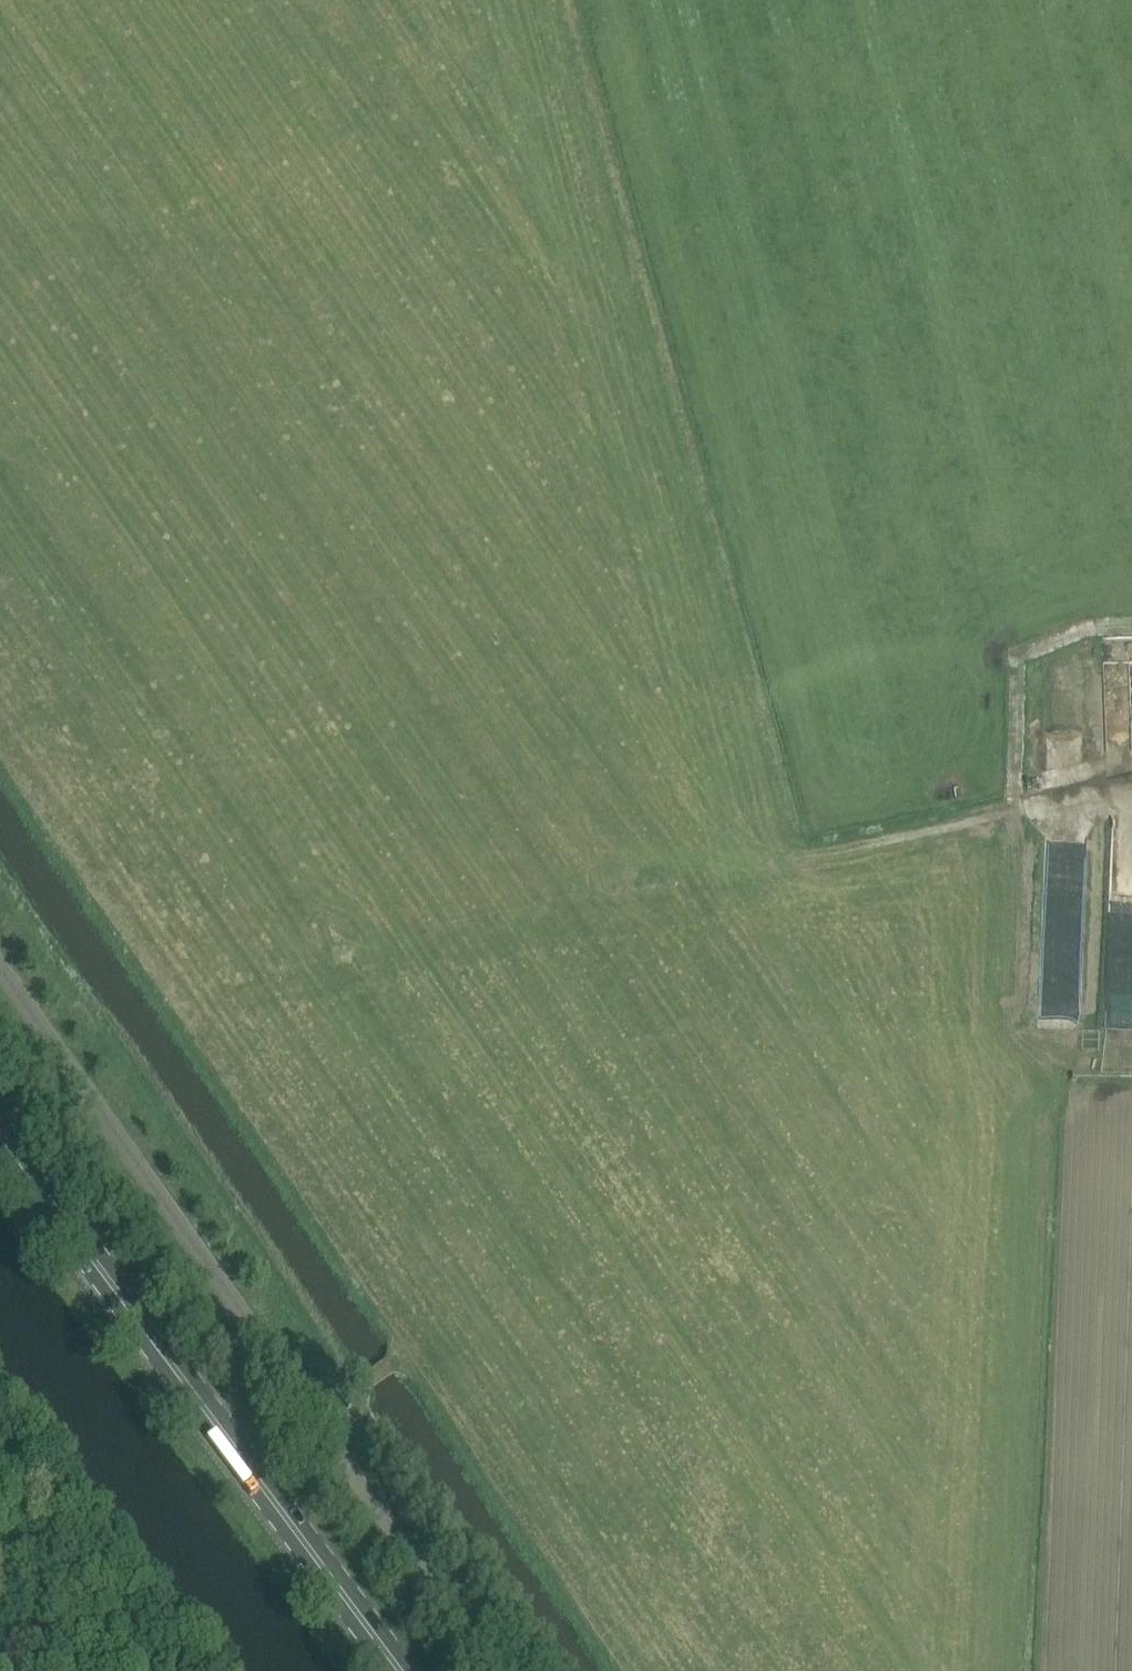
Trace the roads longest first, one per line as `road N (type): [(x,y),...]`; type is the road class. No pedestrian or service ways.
road 1 (unclassified): [(490,1670),(0,967)]
road 2 (primary): [(400,1670),(0,1134)]
road 3 (track): [(0,1475),(146,1670)]

